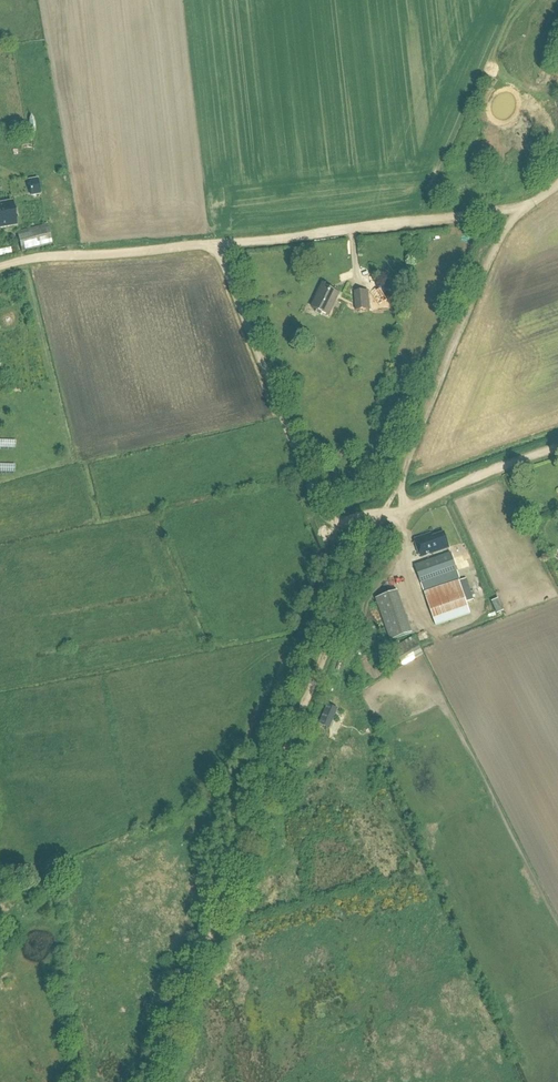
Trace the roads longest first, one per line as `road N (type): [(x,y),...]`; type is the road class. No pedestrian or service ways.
road 1 (track): [(150,1081),(382,514)]
road 2 (track): [(382,514),(342,522),(316,507),(219,246)]
road 3 (track): [(509,209),(382,514)]
road 4 (track): [(219,246),(509,209)]
road 5 (track): [(0,267),(219,246)]
road 6 (track): [(557,450),(382,514)]

